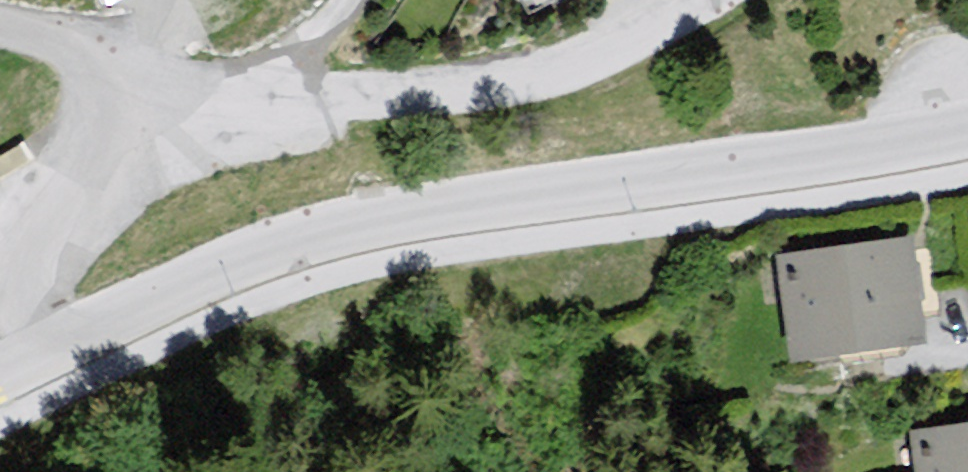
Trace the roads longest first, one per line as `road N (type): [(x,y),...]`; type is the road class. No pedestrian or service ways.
road 1 (tertiary): [(967,140),(901,160),(305,236),(38,367)]
road 2 (residential): [(677,0),(563,81),(117,133)]
road 3 (residential): [(38,367),(20,241),(117,133)]
road 4 (residential): [(117,133),(61,36),(0,27)]

